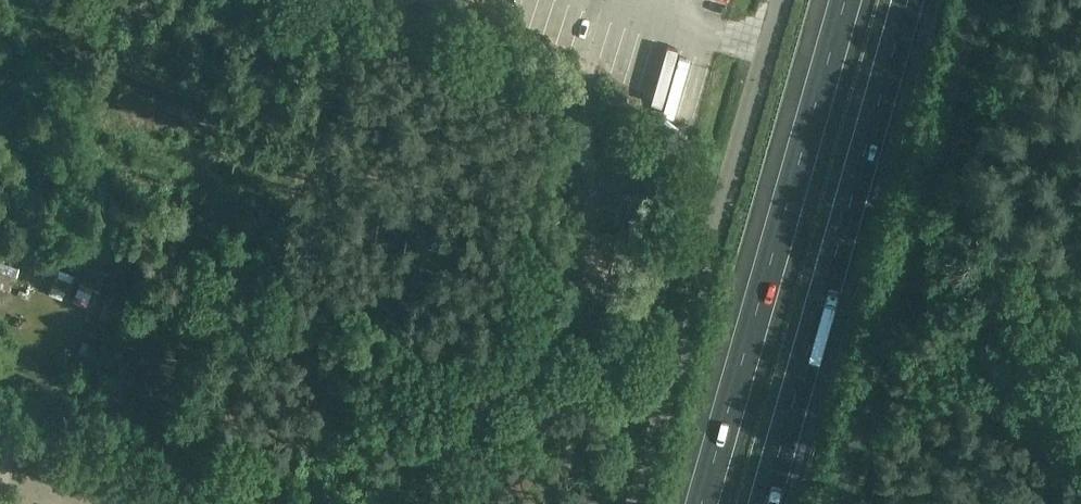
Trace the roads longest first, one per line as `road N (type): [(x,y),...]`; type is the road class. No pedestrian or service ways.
road 1 (unclassified): [(613,503),(764,0)]
road 2 (motorway): [(847,0),(702,503)]
road 3 (unclassified): [(824,503),(968,0)]
road 4 (motorway): [(765,503),(909,0)]

